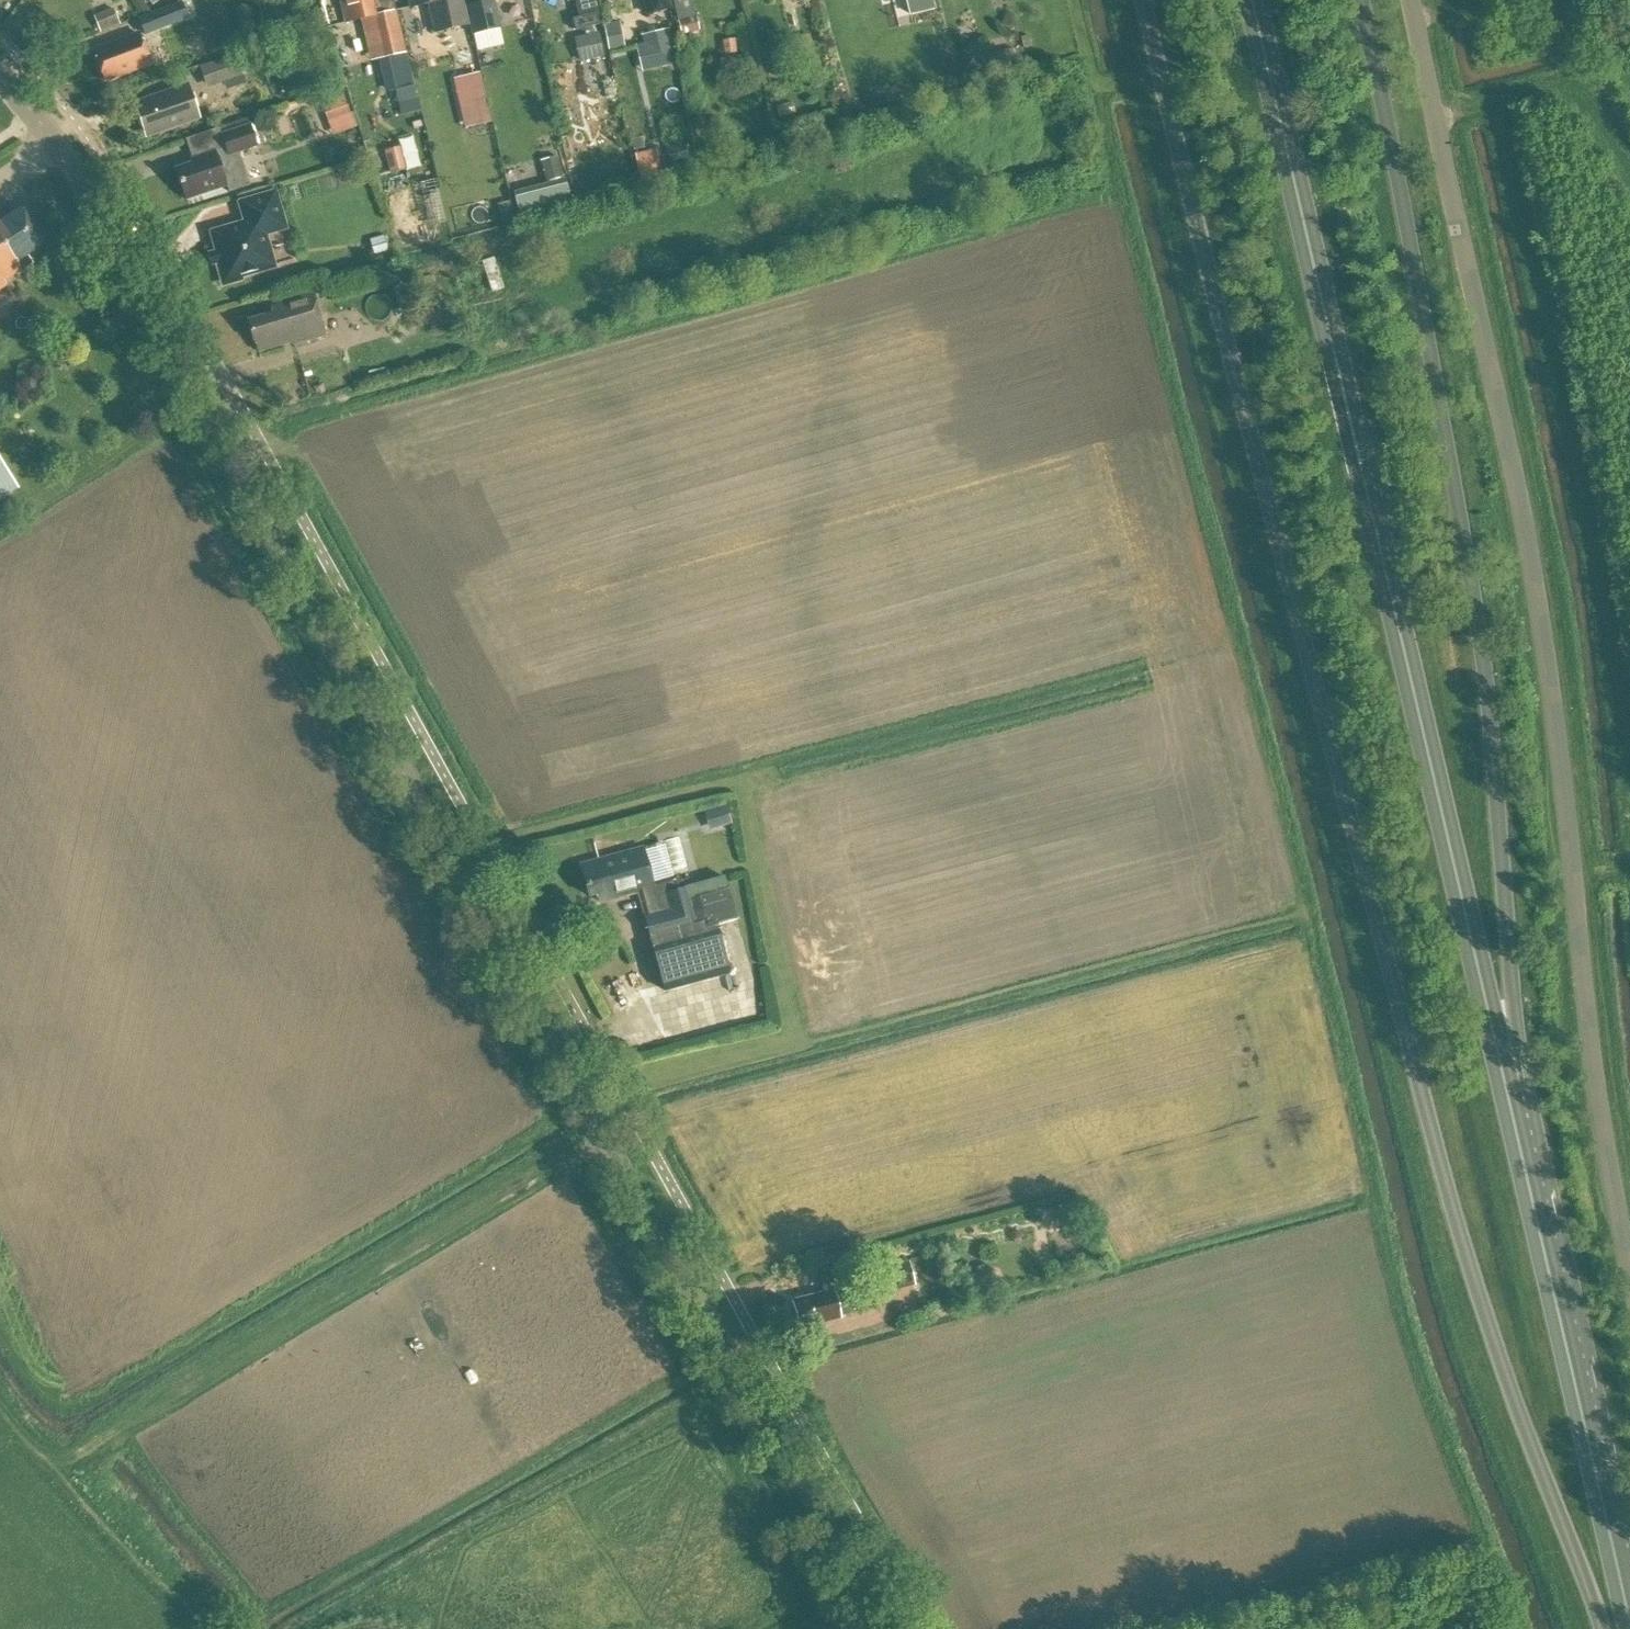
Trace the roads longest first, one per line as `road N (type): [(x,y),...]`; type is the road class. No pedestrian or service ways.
road 1 (unclassified): [(884,1628),(440,851),(108,228),(44,125),(0,81)]
road 2 (trunk): [(1143,0),(1445,1177),(1488,1323),(1604,1628)]
road 3 (unclassified): [(1629,1269),(1589,1038),(1548,666),(1410,0)]
road 4 (trunk): [(1516,1137),(1252,0)]
road 5 (trunk): [(1516,1137),(1516,1011),(1485,643),(1429,321),(1360,0)]
road 6 (trunk): [(1629,1628),(1516,1137)]
road 7 (track): [(194,1628),(0,1408)]

